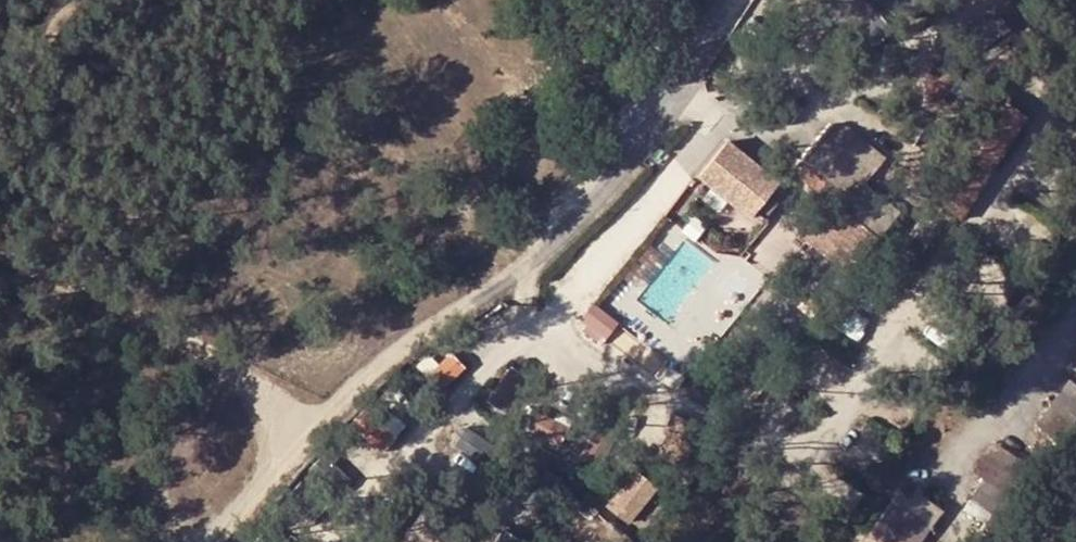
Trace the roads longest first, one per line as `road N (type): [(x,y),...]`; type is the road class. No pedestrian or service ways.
road 1 (track): [(0,249),(247,366),(289,414),(299,466)]
road 2 (residential): [(743,0),(689,93),(531,260)]
road 3 (track): [(299,466),(408,356),(531,260)]
road 4 (track): [(299,466),(268,499),(205,541)]

